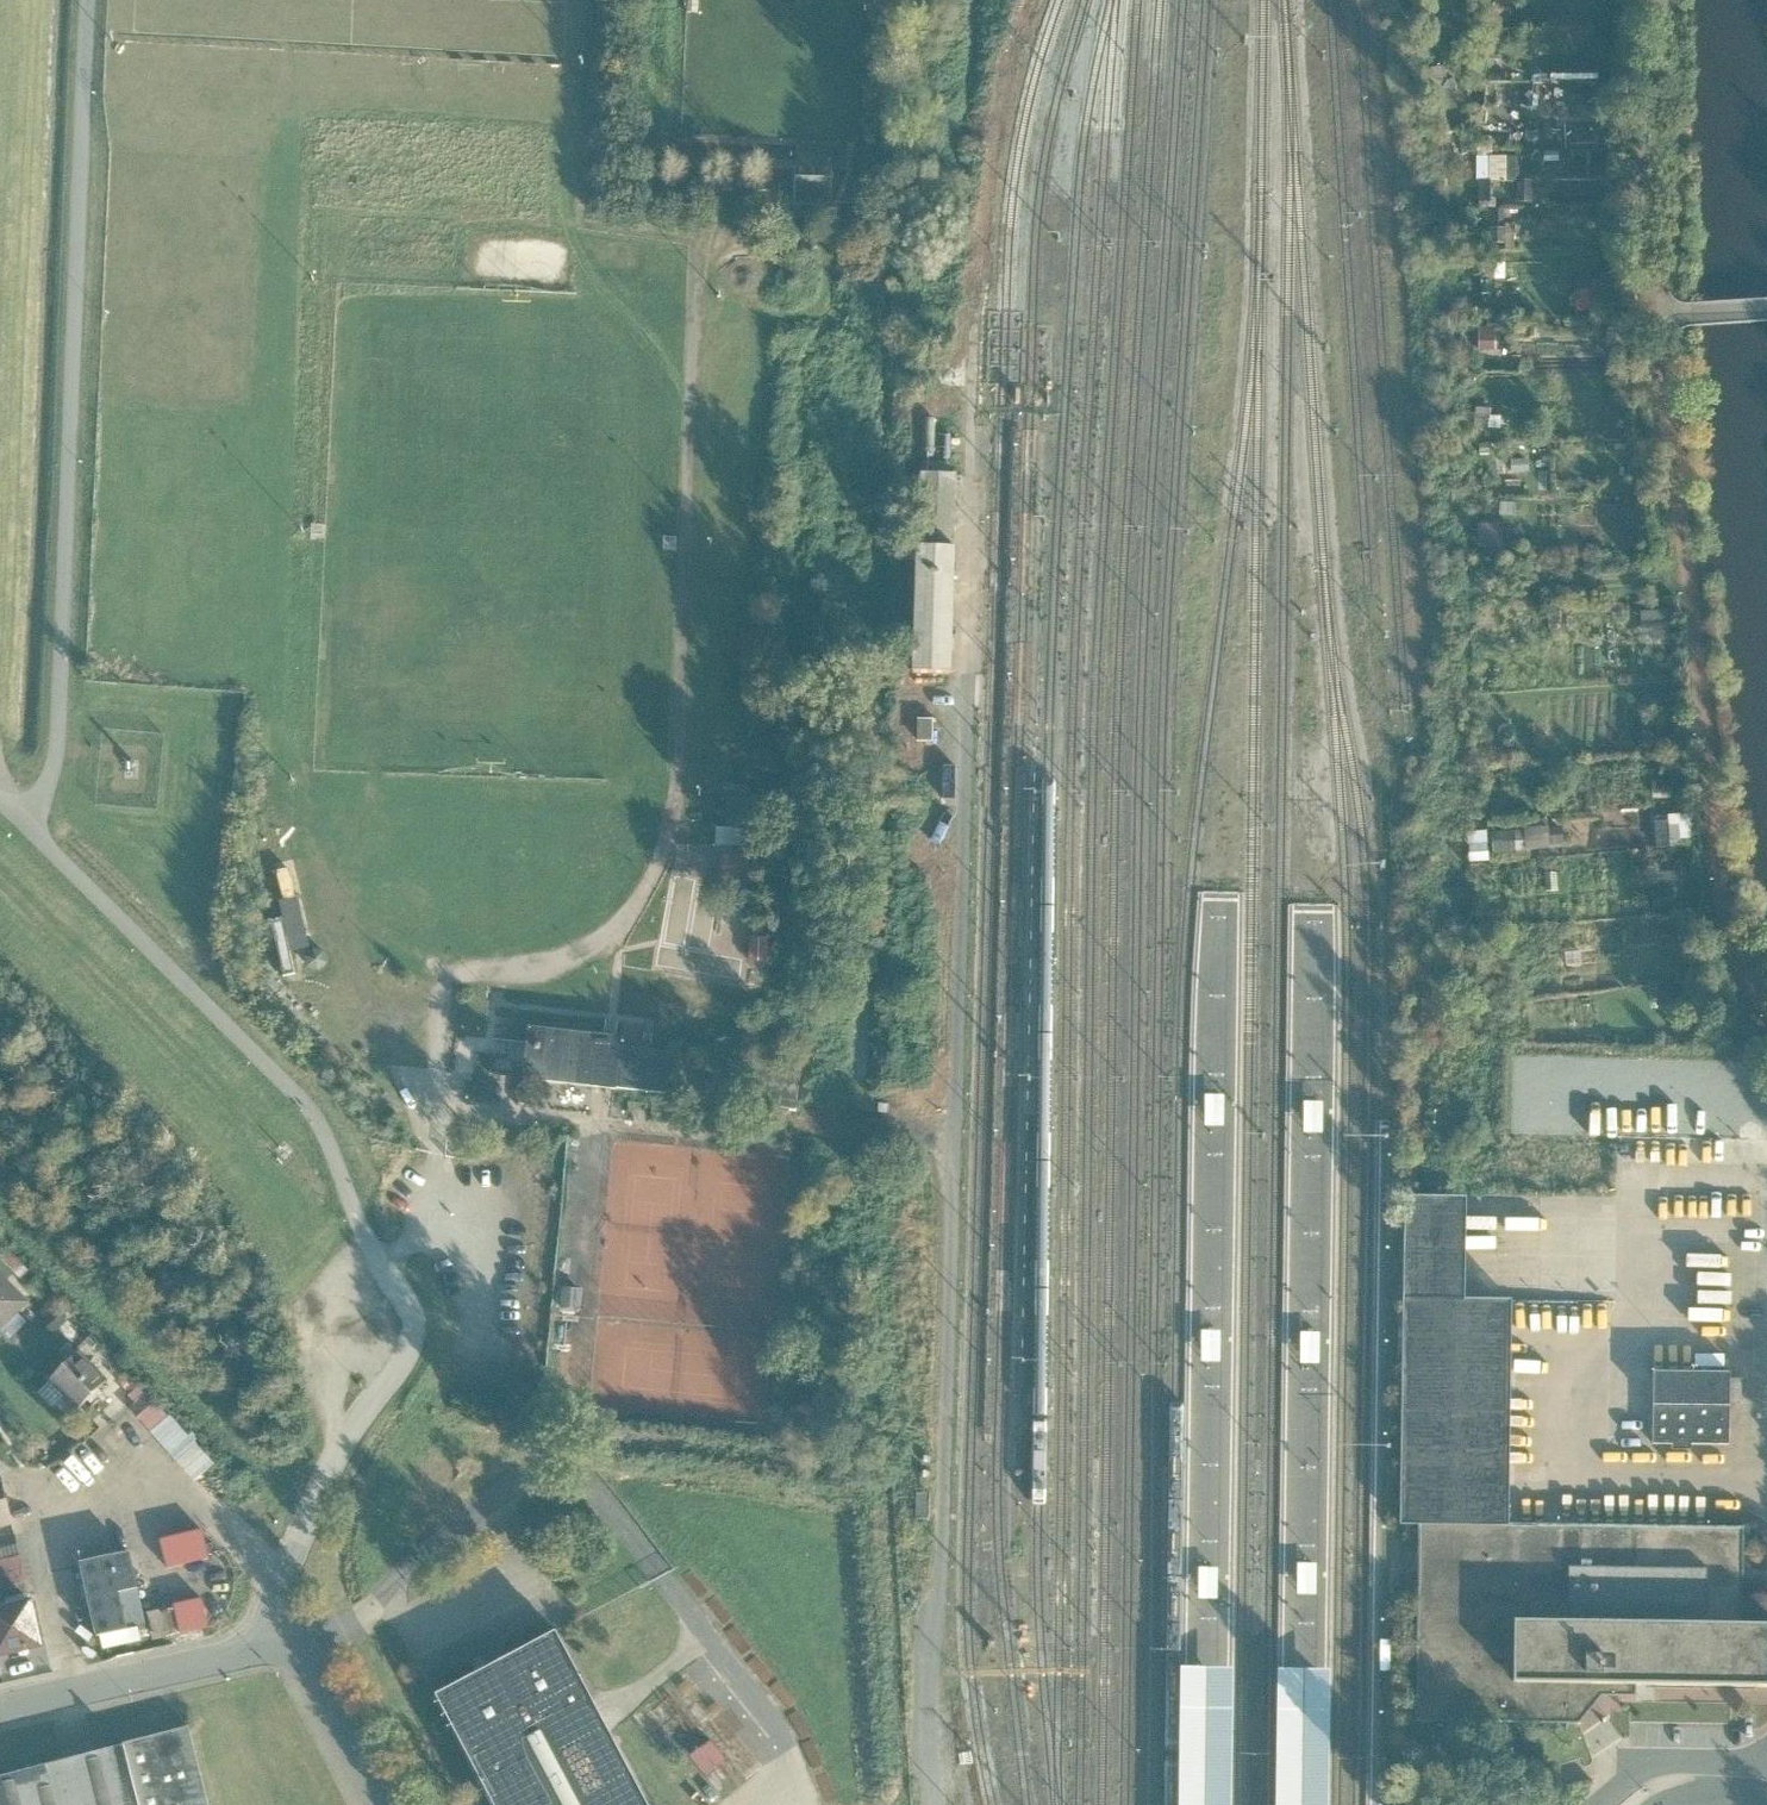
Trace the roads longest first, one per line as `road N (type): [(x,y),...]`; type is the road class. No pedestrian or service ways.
road 1 (residential): [(386,1264),(415,1335),(342,1452),(295,1549),(284,1583),(292,1640)]
road 2 (residential): [(0,1706),(292,1640)]
road 3 (residential): [(292,1640),(382,1804)]

